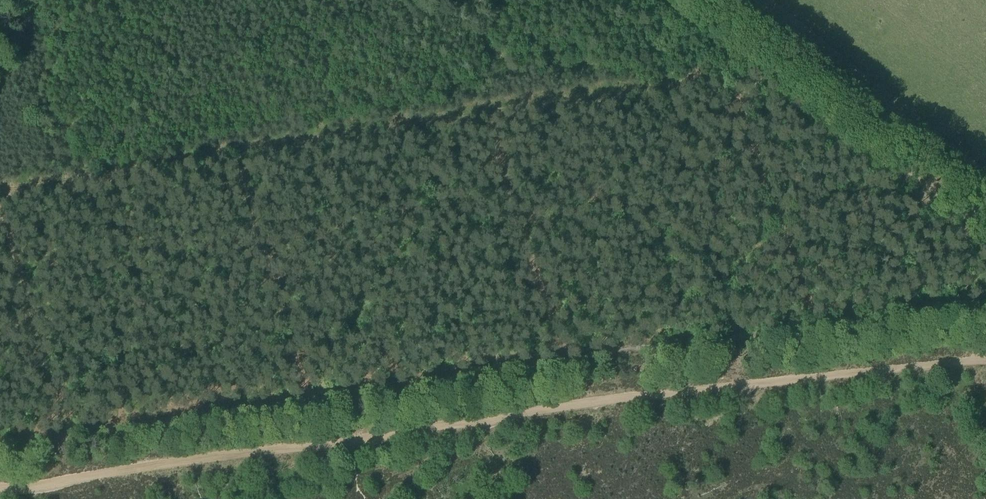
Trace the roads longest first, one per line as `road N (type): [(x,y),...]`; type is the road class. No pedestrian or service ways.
road 1 (track): [(985,362),(664,394),(0,491)]
road 2 (track): [(0,191),(487,113)]
road 3 (track): [(688,0),(985,233)]
road 4 (track): [(0,451),(307,408)]
road 5 (track): [(487,113),(573,407)]
road 6 (track): [(487,113),(708,82),(728,66),(734,39)]
road 7 (track): [(234,151),(307,408)]
road 8 (track): [(0,209),(67,444)]

